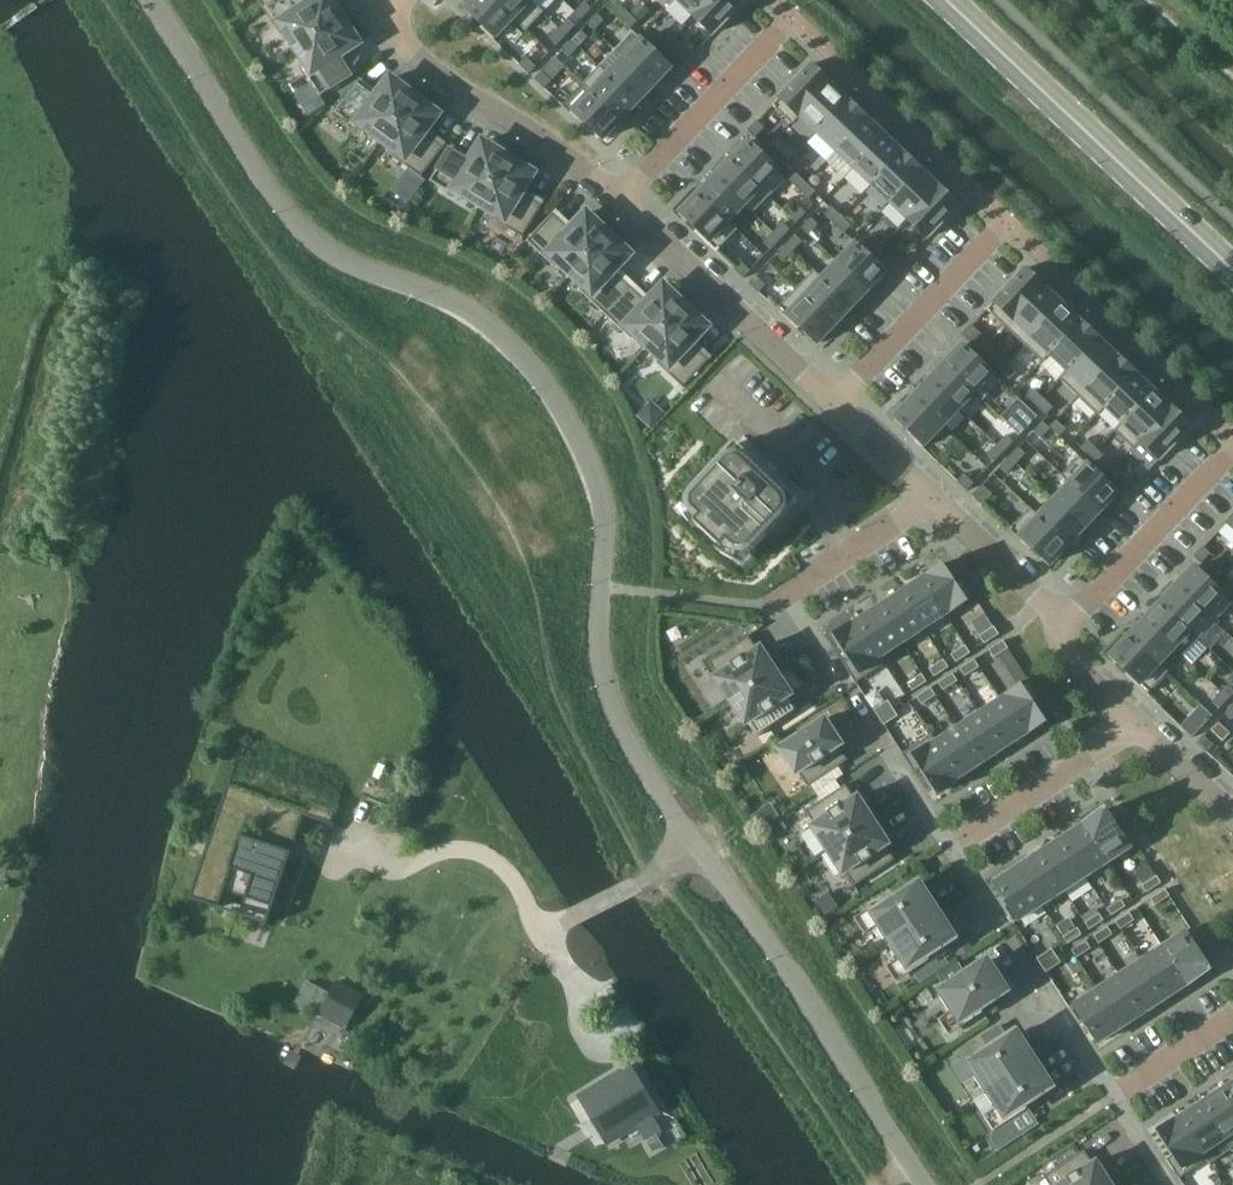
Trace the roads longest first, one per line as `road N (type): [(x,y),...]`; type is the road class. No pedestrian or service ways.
road 1 (unclassified): [(152,0),(298,224),(336,256),(482,320),(560,402),(585,447),(598,496),(603,650),(618,719),(923,1184)]
road 2 (secondary): [(1232,268),(947,0)]
road 3 (residential): [(386,14),(441,73),(555,143),(620,200)]
road 4 (residential): [(835,402),(620,200)]
road 5 (track): [(585,984),(539,928),(643,883),(693,838)]
road 6 (residential): [(620,200),(780,29)]
road 7 (track): [(539,928),(512,876),(471,844),(416,862),(352,852)]
road 8 (residential): [(1067,623),(1226,454)]
road 9 (residential): [(835,402),(995,235)]
road 10 (residential): [(1141,723),(950,842)]
road 11 (residential): [(938,498),(767,606)]
road 12 (residential): [(1067,623),(938,498)]
road 13 (residential): [(1113,1095),(1232,1017)]
road 14 (residential): [(938,498),(835,402)]
road 15 (residential): [(1141,723),(1073,656),(1067,623)]
road 16 (residential): [(1232,812),(1141,723)]

